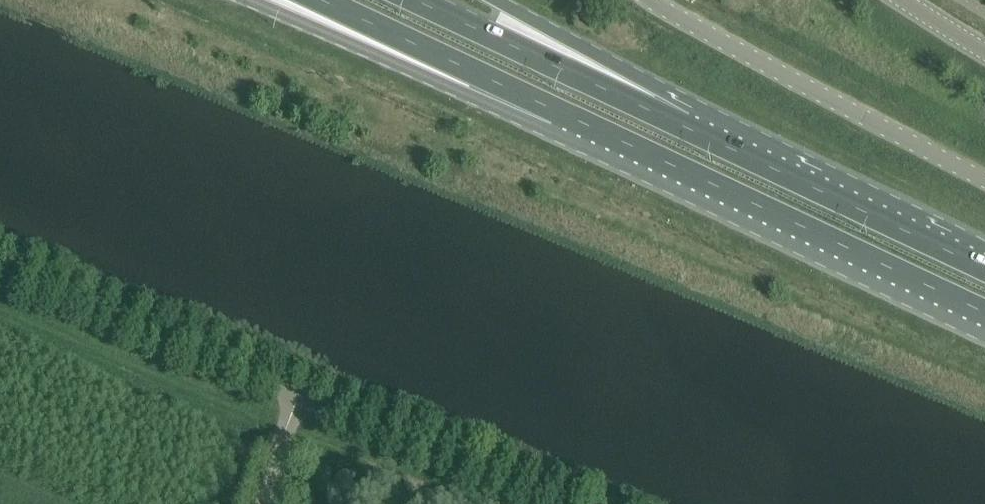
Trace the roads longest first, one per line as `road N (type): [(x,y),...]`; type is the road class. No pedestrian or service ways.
road 1 (trunk): [(561,114),(984,312)]
road 2 (unclassified): [(648,0),(984,180)]
road 3 (trunk): [(245,0),(421,72),(561,114)]
road 4 (trunk): [(984,268),(689,127)]
road 5 (trunk): [(689,127),(412,0)]
road 6 (trunk): [(318,0),(561,114)]
road 7 (trunk): [(689,127),(618,68),(494,0)]

